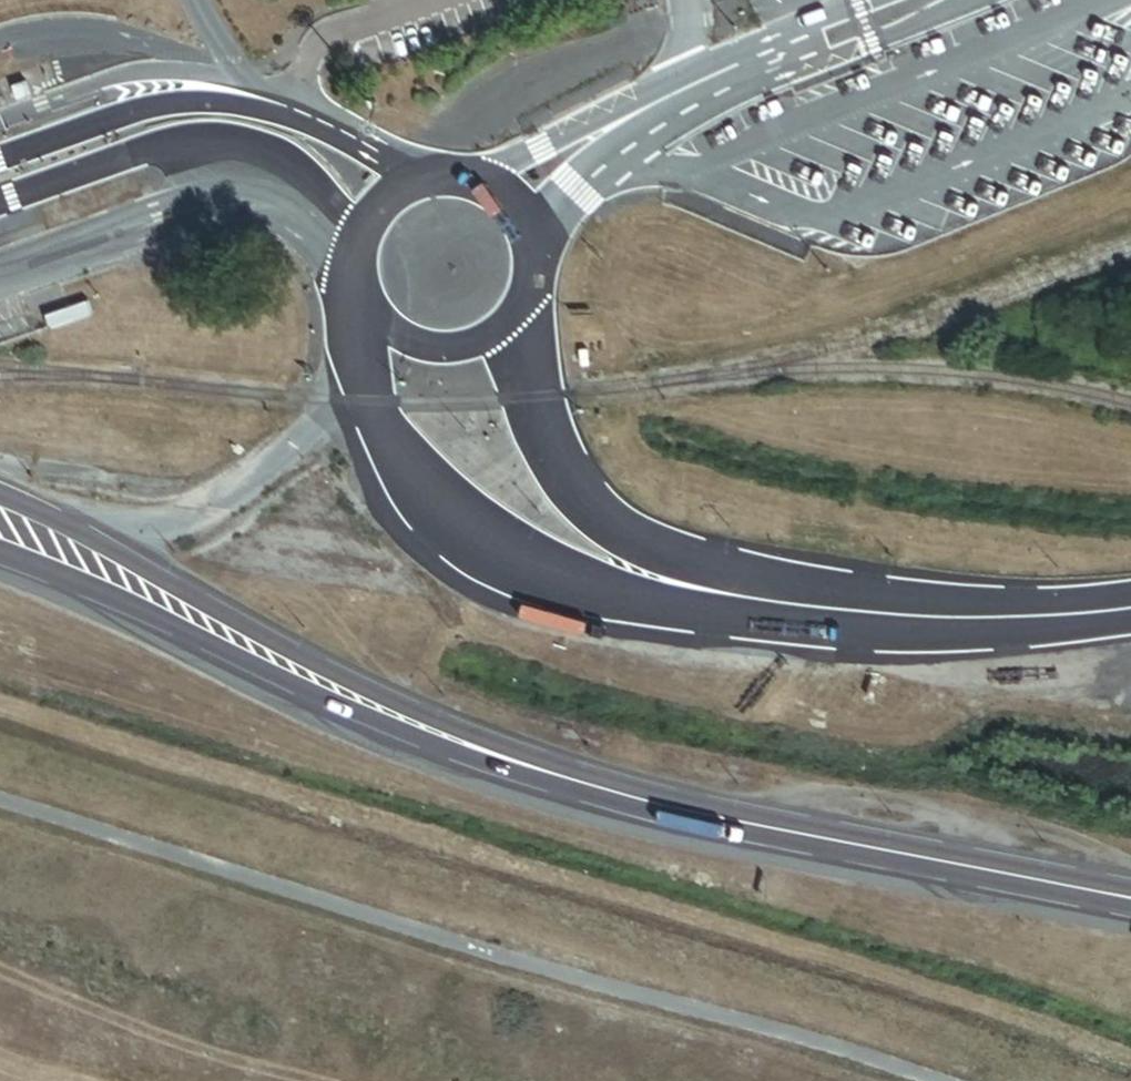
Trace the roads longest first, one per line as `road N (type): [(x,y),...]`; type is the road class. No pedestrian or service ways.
road 1 (tertiary): [(208,632),(399,726),(527,774),(677,813),(1130,907)]
road 2 (tertiary): [(208,632),(109,548),(0,500)]
road 3 (tertiary): [(0,554),(208,632)]

